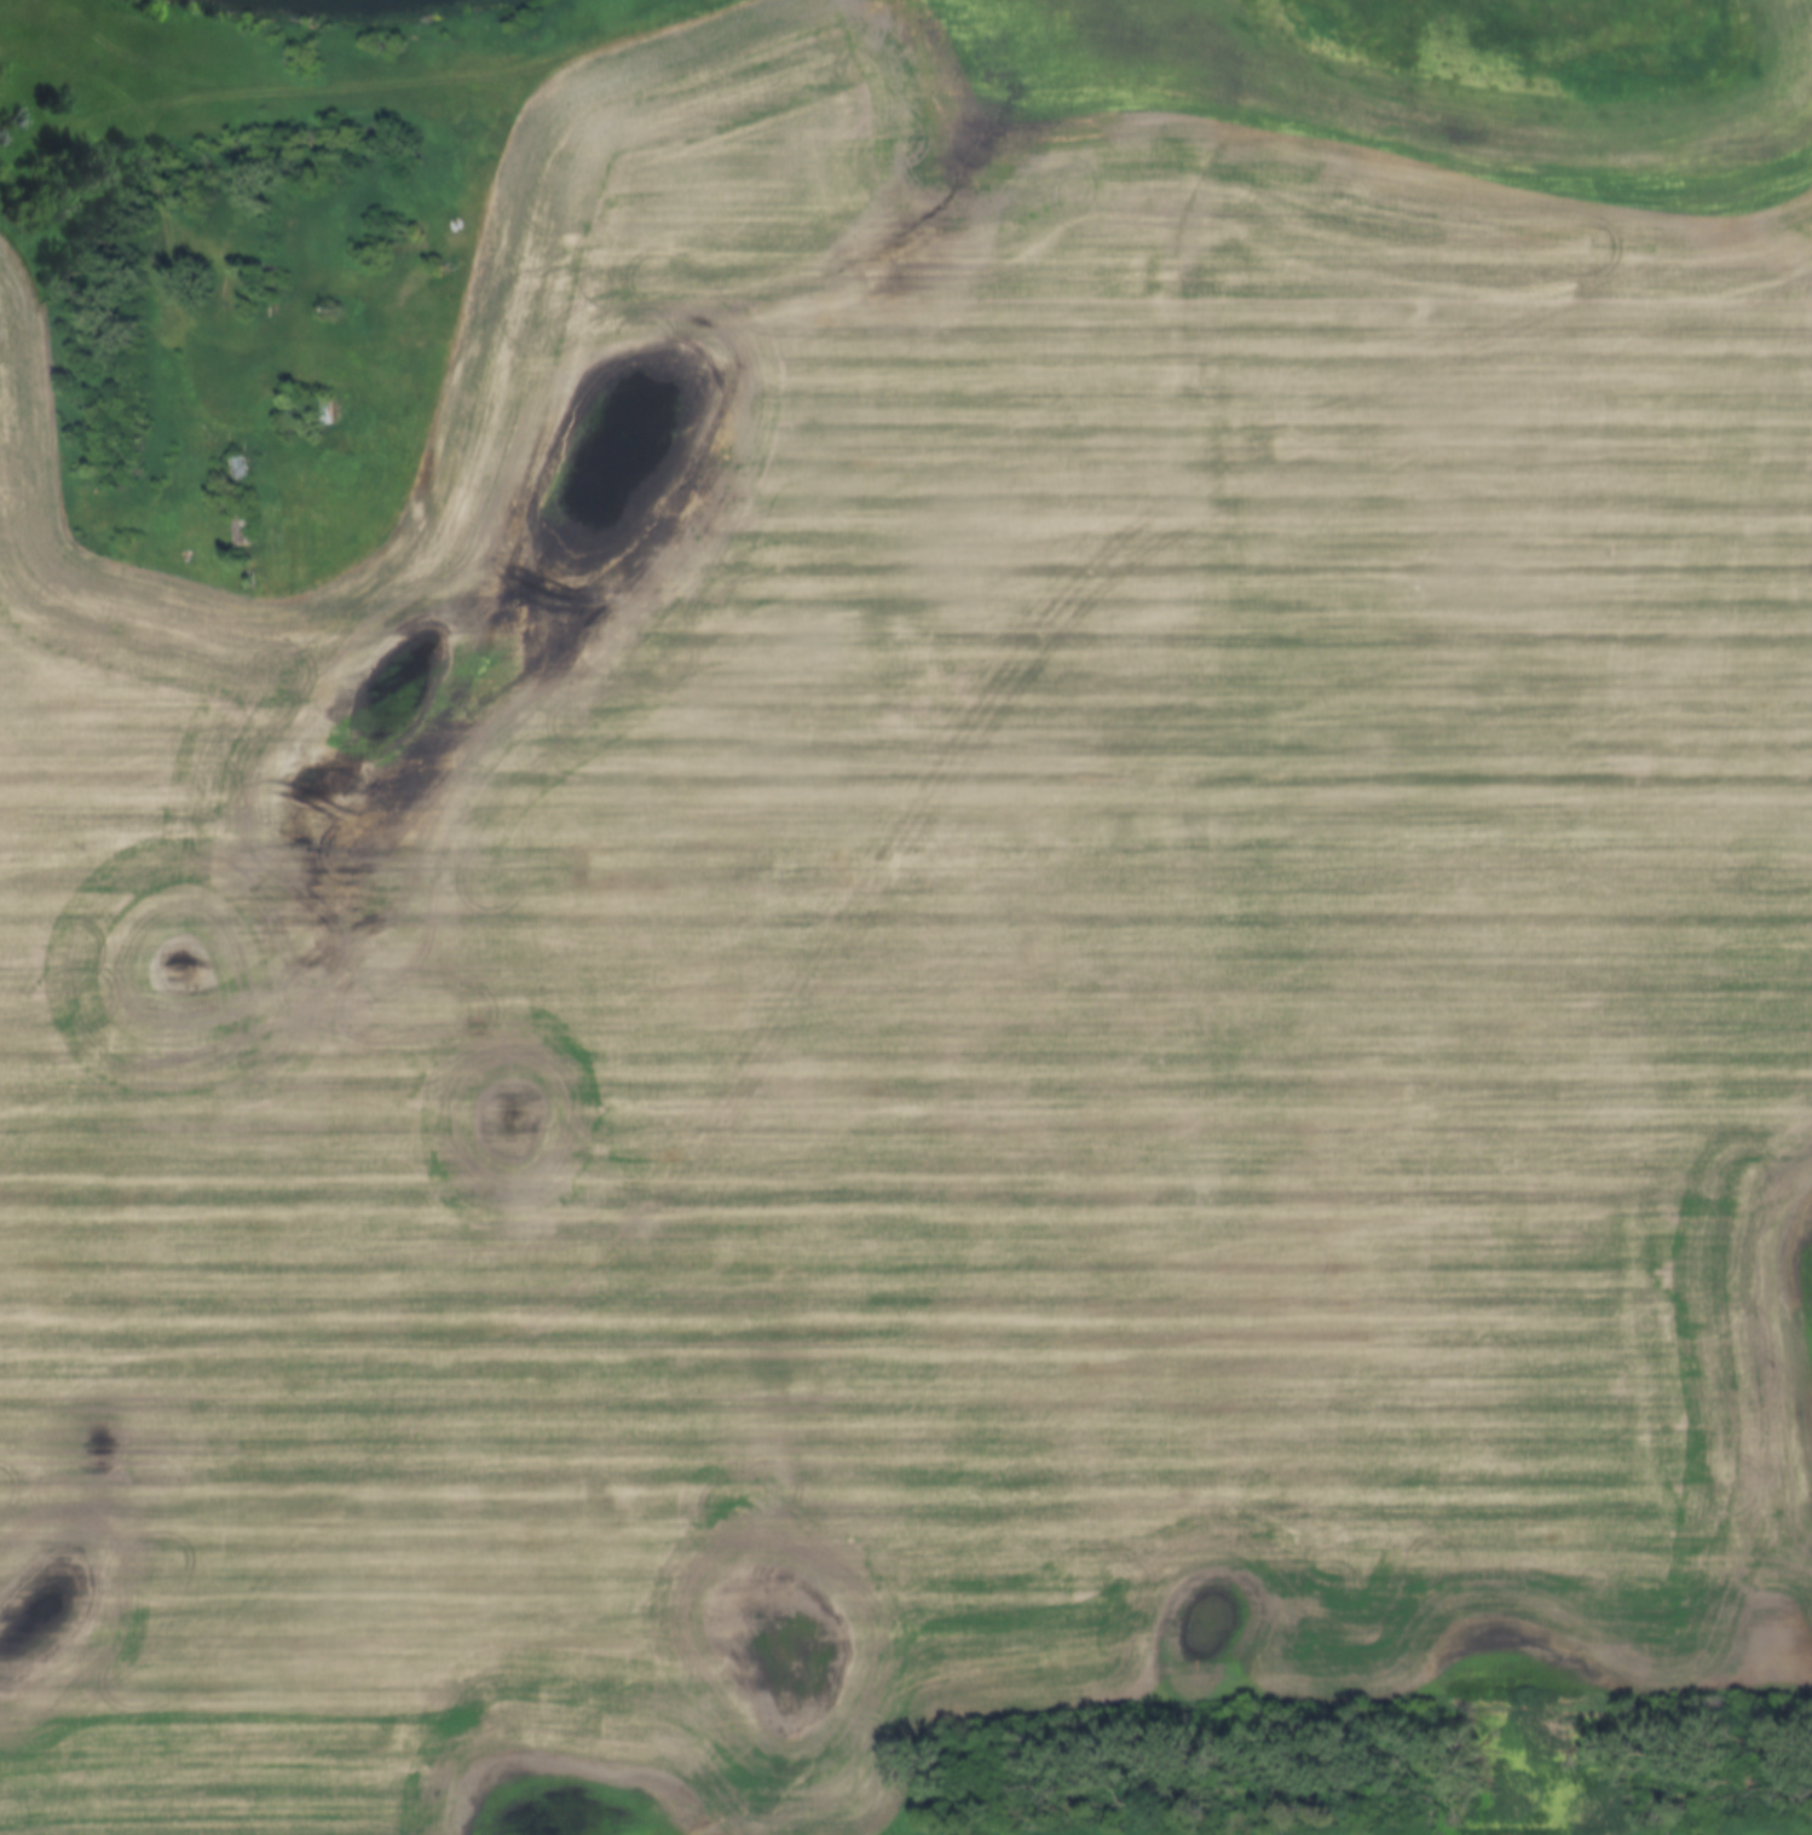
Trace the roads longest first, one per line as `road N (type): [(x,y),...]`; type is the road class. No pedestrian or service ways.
road 1 (residential): [(722,0),(552,56),(248,87),(0,139)]

